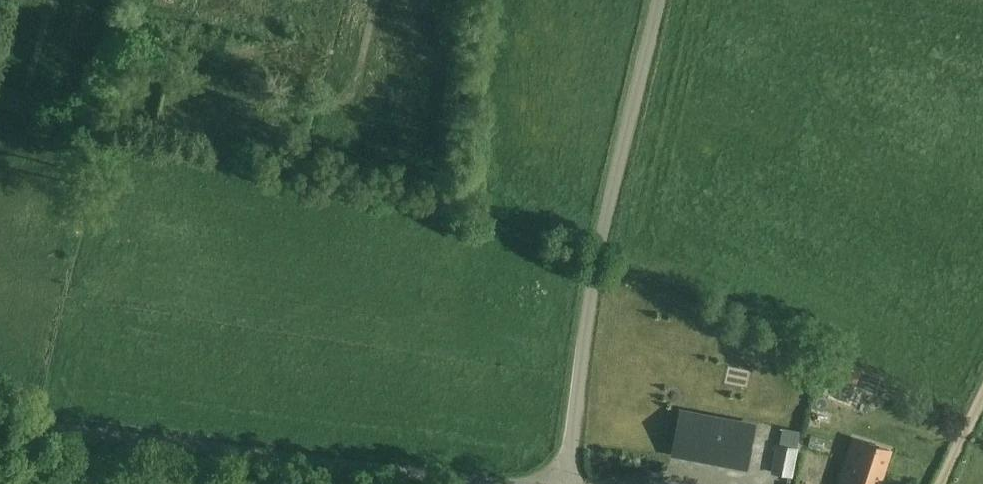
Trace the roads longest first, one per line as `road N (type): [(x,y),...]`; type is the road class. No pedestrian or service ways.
road 1 (unclassified): [(573,482),(503,483),(0,421)]
road 2 (unclassified): [(573,482),(575,396),(654,0)]

